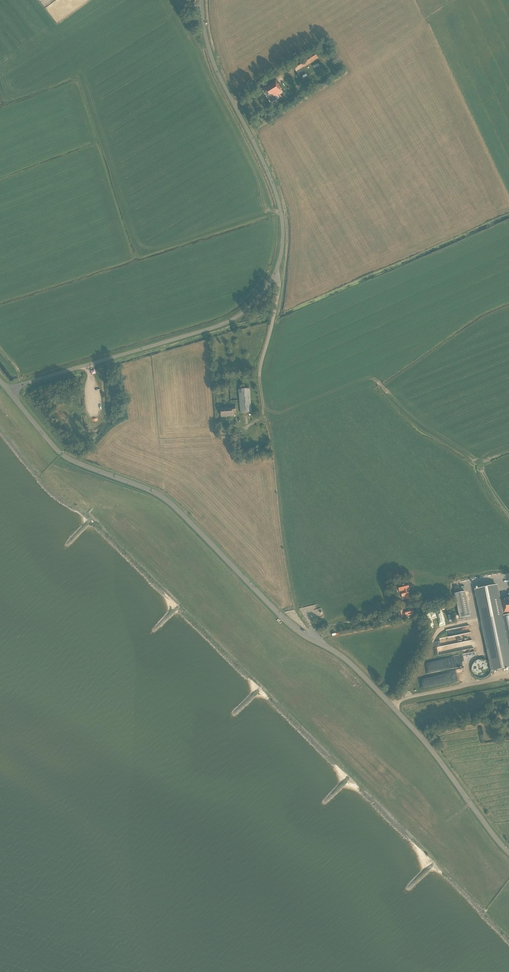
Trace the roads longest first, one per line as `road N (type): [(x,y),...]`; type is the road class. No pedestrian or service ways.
road 1 (unclassified): [(10,393),(235,320),(272,279),(283,257),(281,207),(215,66),(202,7)]
road 2 (tertiary): [(319,643),(166,499),(62,454),(10,393)]
road 3 (tertiary): [(508,853),(412,728),(350,663),(319,643)]
road 4 (track): [(374,380),(478,462),(508,515)]
road 5 (track): [(268,425),(297,608)]

